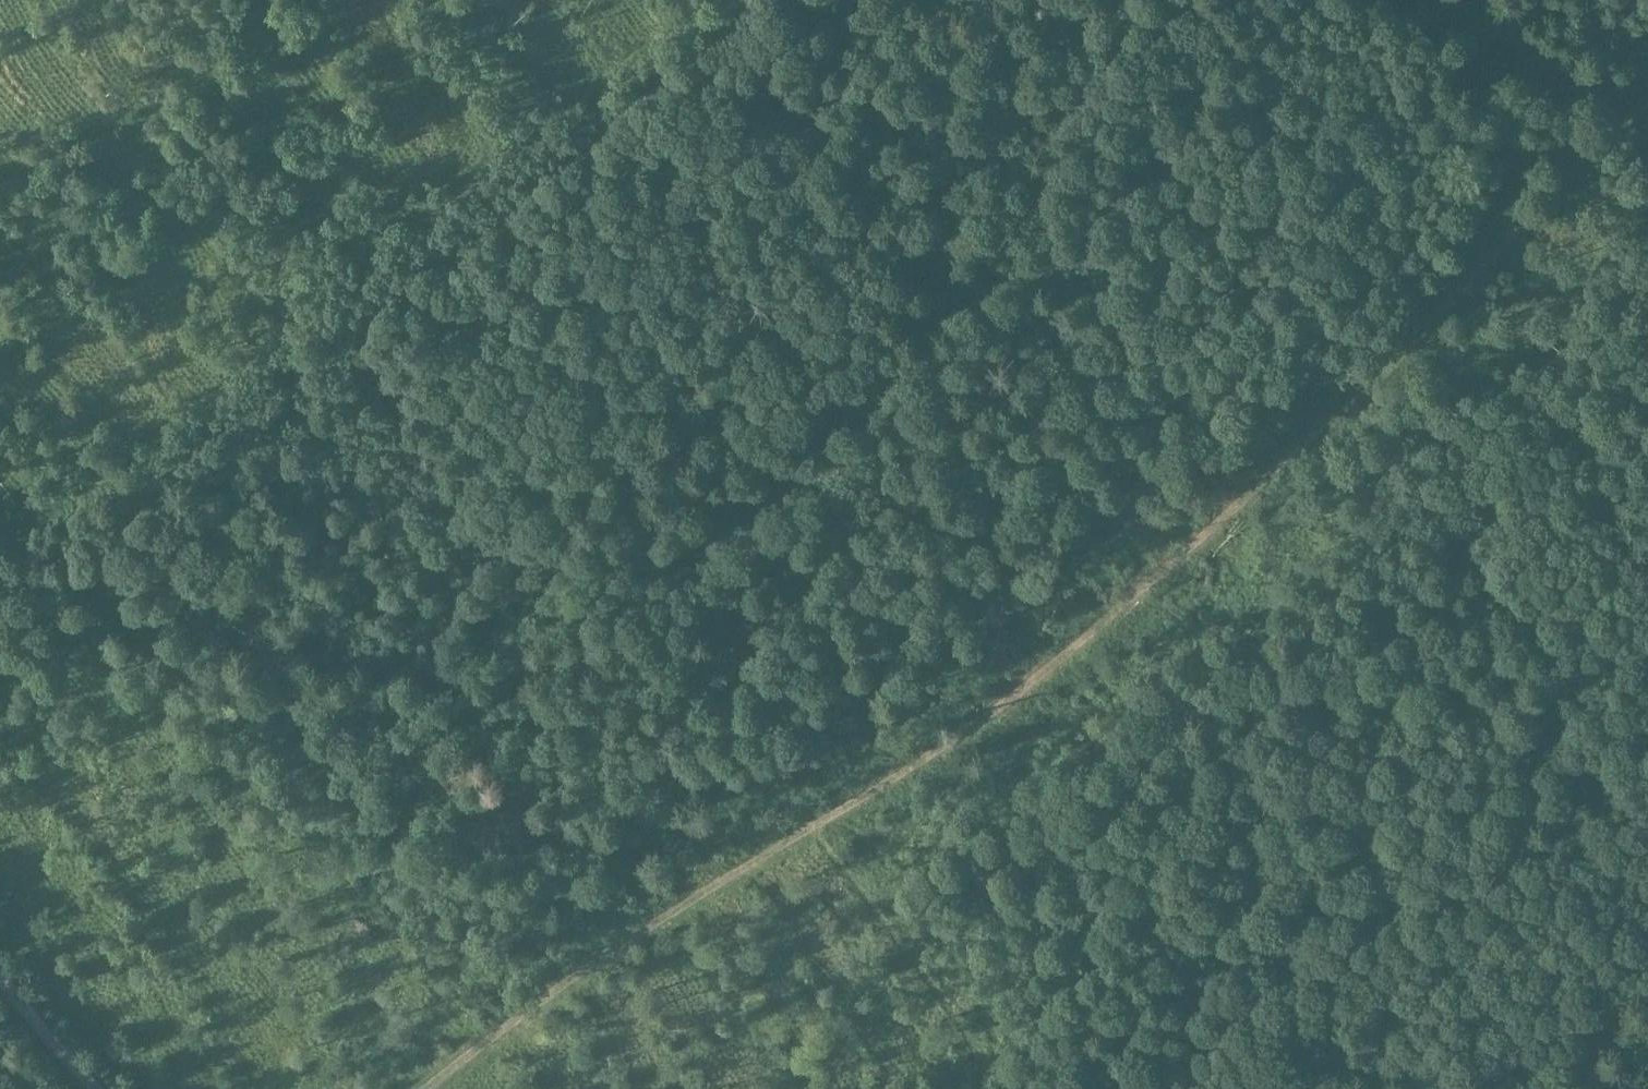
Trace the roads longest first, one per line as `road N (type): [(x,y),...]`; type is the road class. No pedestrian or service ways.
road 1 (track): [(426,1088),(563,983),(729,873),(935,753),(1017,691),(1185,551),(1386,362),(1647,97)]
road 2 (track): [(1647,135),(1434,0)]
road 3 (track): [(95,1088),(0,978)]

